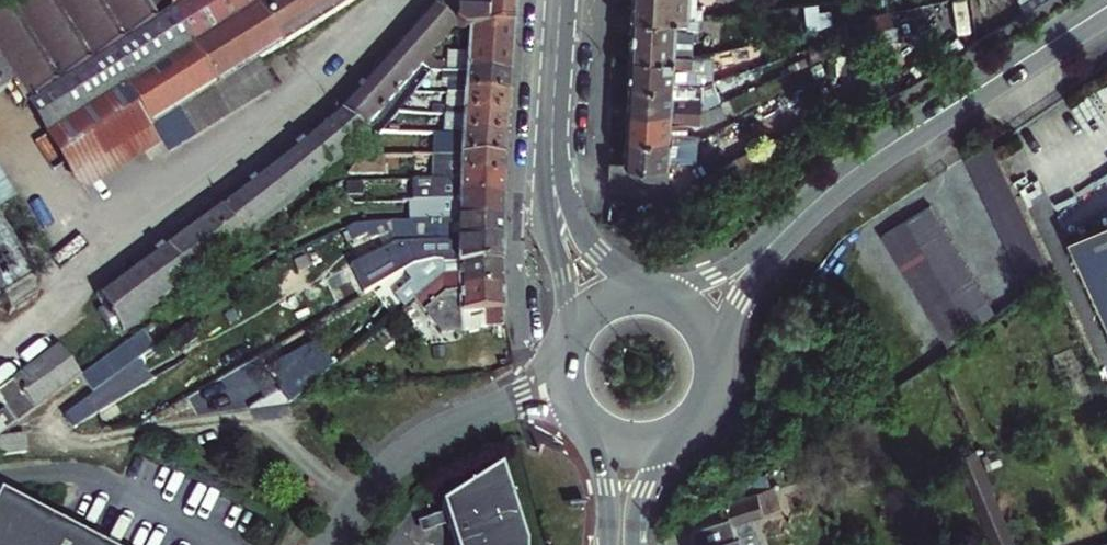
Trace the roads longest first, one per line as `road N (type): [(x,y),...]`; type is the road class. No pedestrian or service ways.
road 1 (primary): [(1106,7),(818,199)]
road 2 (secondary): [(556,74),(543,192),(563,277),(564,353)]
road 3 (secondary): [(655,293),(602,255),(575,214),(556,74)]
road 4 (primary): [(718,373),(739,300),(818,199)]
road 5 (primary): [(818,199),(730,266),(663,295)]
road 6 (unclassified): [(439,434),(368,488),(327,544)]
road 7 (unclassified): [(562,363),(439,434)]
road 8 (unclassified): [(439,434),(519,408),(574,412)]
road 9 (primary): [(582,421),(609,490),(610,544)]
road 10 (primary): [(633,544),(640,491),(682,435)]
road 11 (primary): [(655,293),(597,305),(564,353)]

